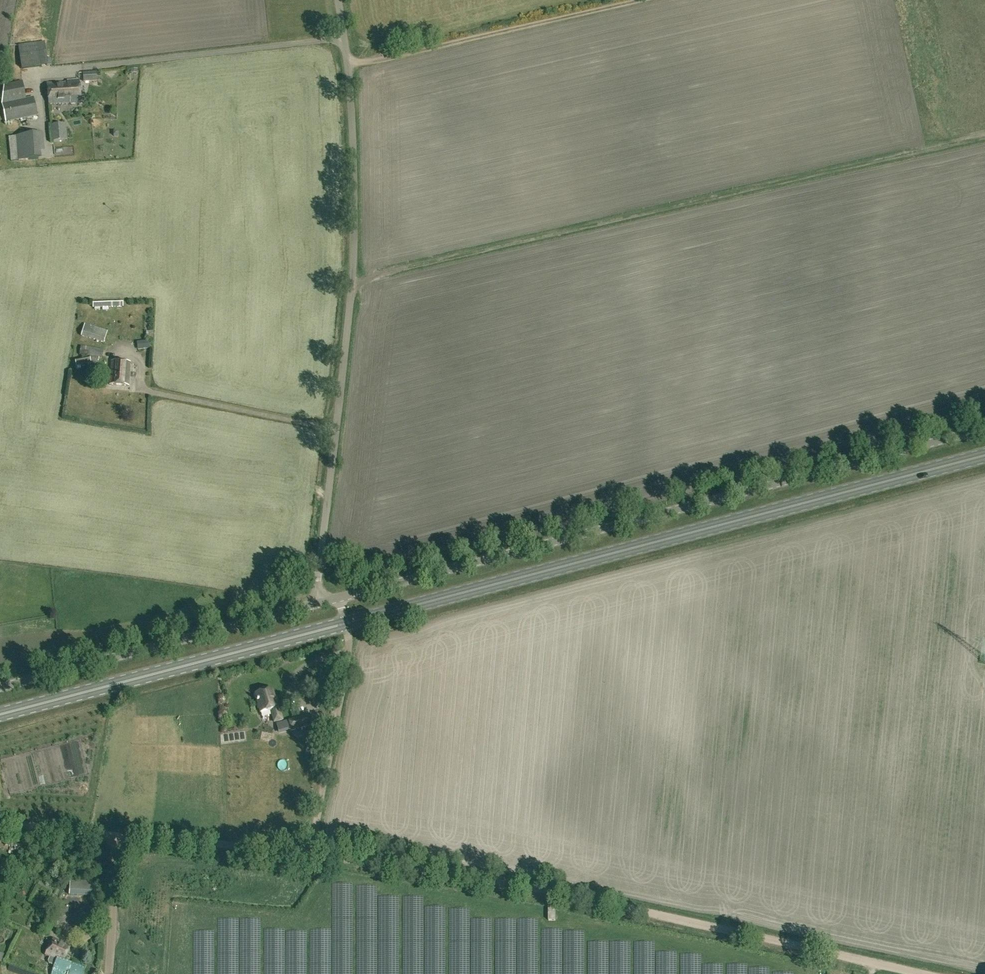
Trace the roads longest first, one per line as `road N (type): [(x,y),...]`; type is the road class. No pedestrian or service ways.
road 1 (unclassified): [(339,597),(984,428)]
road 2 (primary): [(346,622),(984,455)]
road 3 (track): [(353,276),(984,132)]
road 4 (track): [(922,973),(311,853)]
road 5 (unclassified): [(316,604),(356,208),(344,39)]
road 6 (primary): [(0,714),(346,622)]
road 7 (unclassified): [(0,687),(316,604)]
road 8 (unclassified): [(54,69),(344,39)]
road 9 (track): [(348,65),(629,0)]
road 10 (track): [(311,853),(349,654),(346,622)]
road 11 (track): [(311,853),(117,835)]
road 12 (track): [(108,973),(117,835)]

